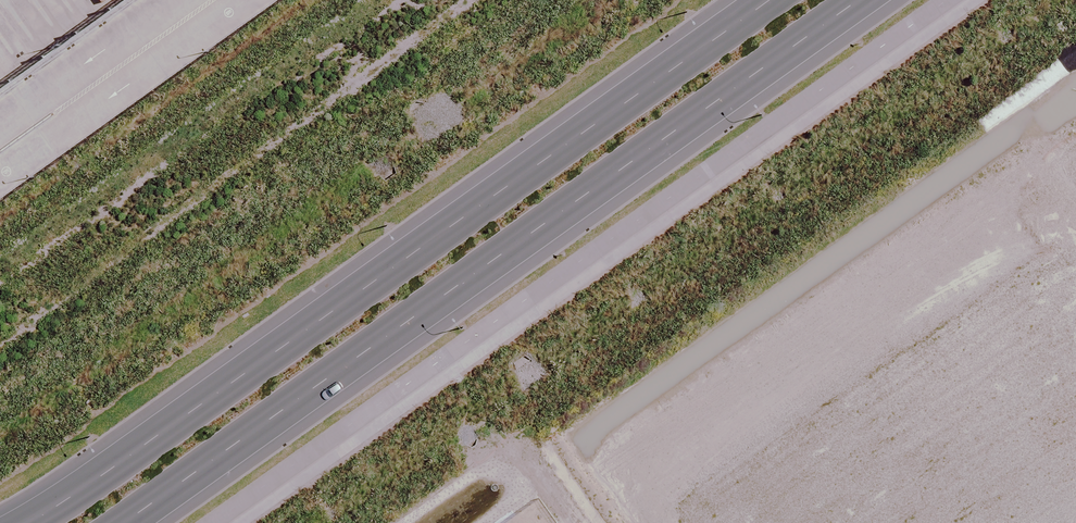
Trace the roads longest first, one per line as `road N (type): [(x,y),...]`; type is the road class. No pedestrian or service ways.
road 1 (secondary): [(866,0),(129,522)]
road 2 (secondary): [(0,503),(122,426),(732,0)]

